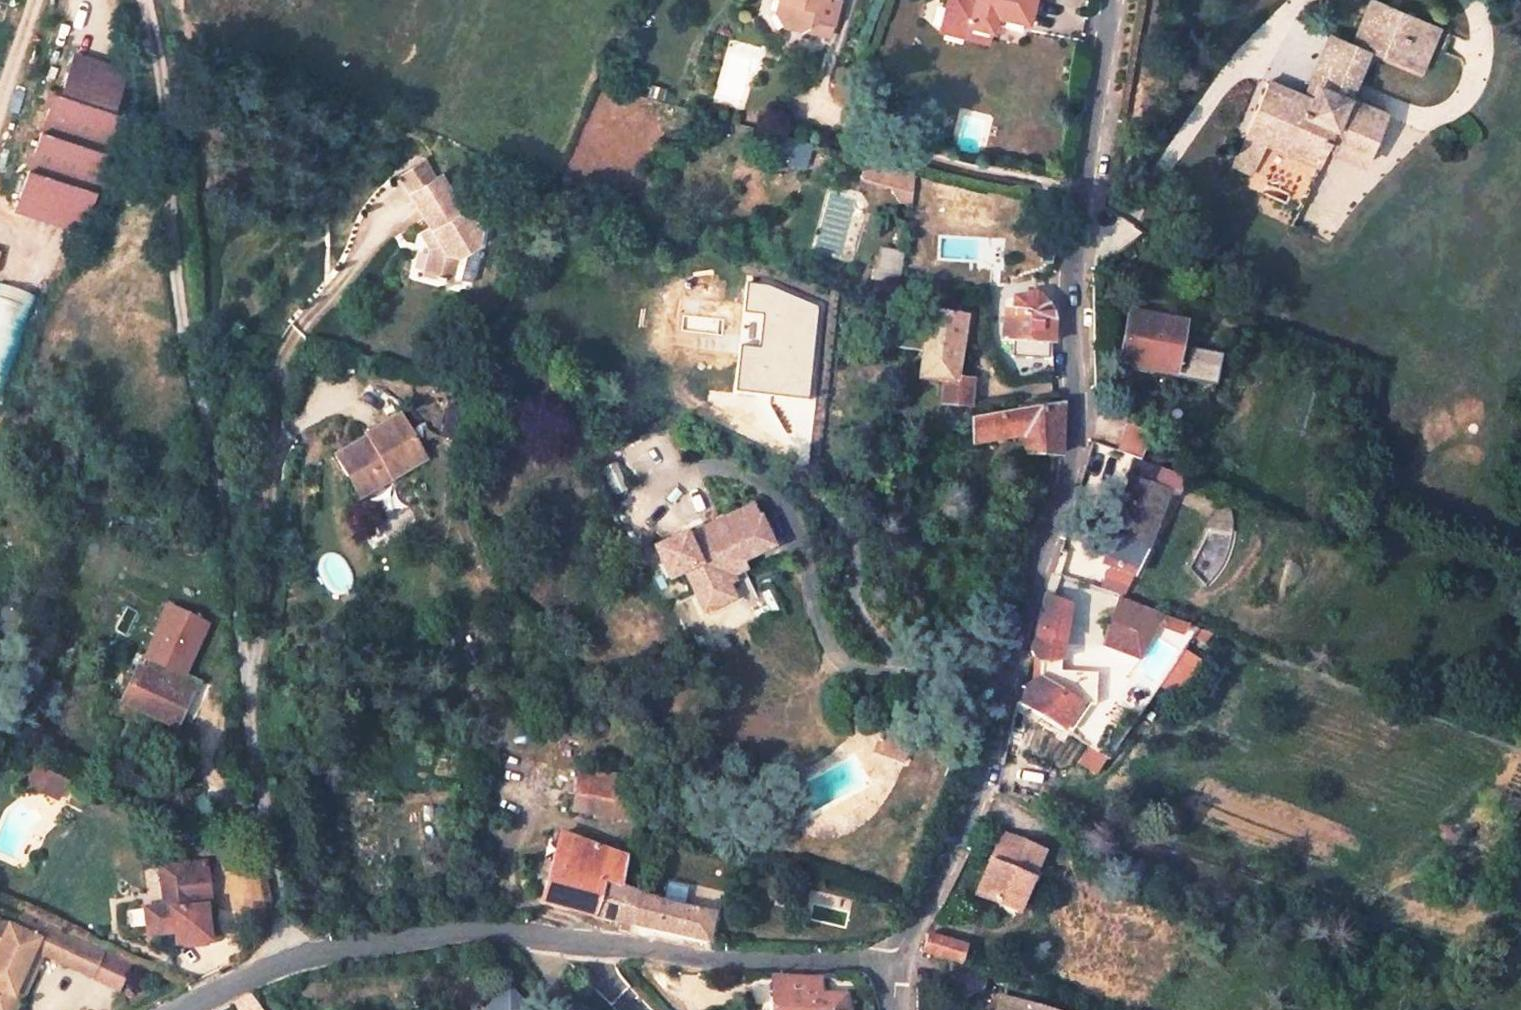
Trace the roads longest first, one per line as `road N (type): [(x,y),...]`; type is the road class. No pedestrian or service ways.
road 1 (track): [(144,0),(166,84),(176,269),(228,505),(247,668),(259,638),(268,438),(280,362),(296,335)]
road 2 (residential): [(1112,0),(1069,290),(1078,426),(992,750),(890,972)]
road 3 (residential): [(890,972),(654,957),(478,932),(351,941),(287,960)]
road 4 (residential): [(247,668),(287,960)]

